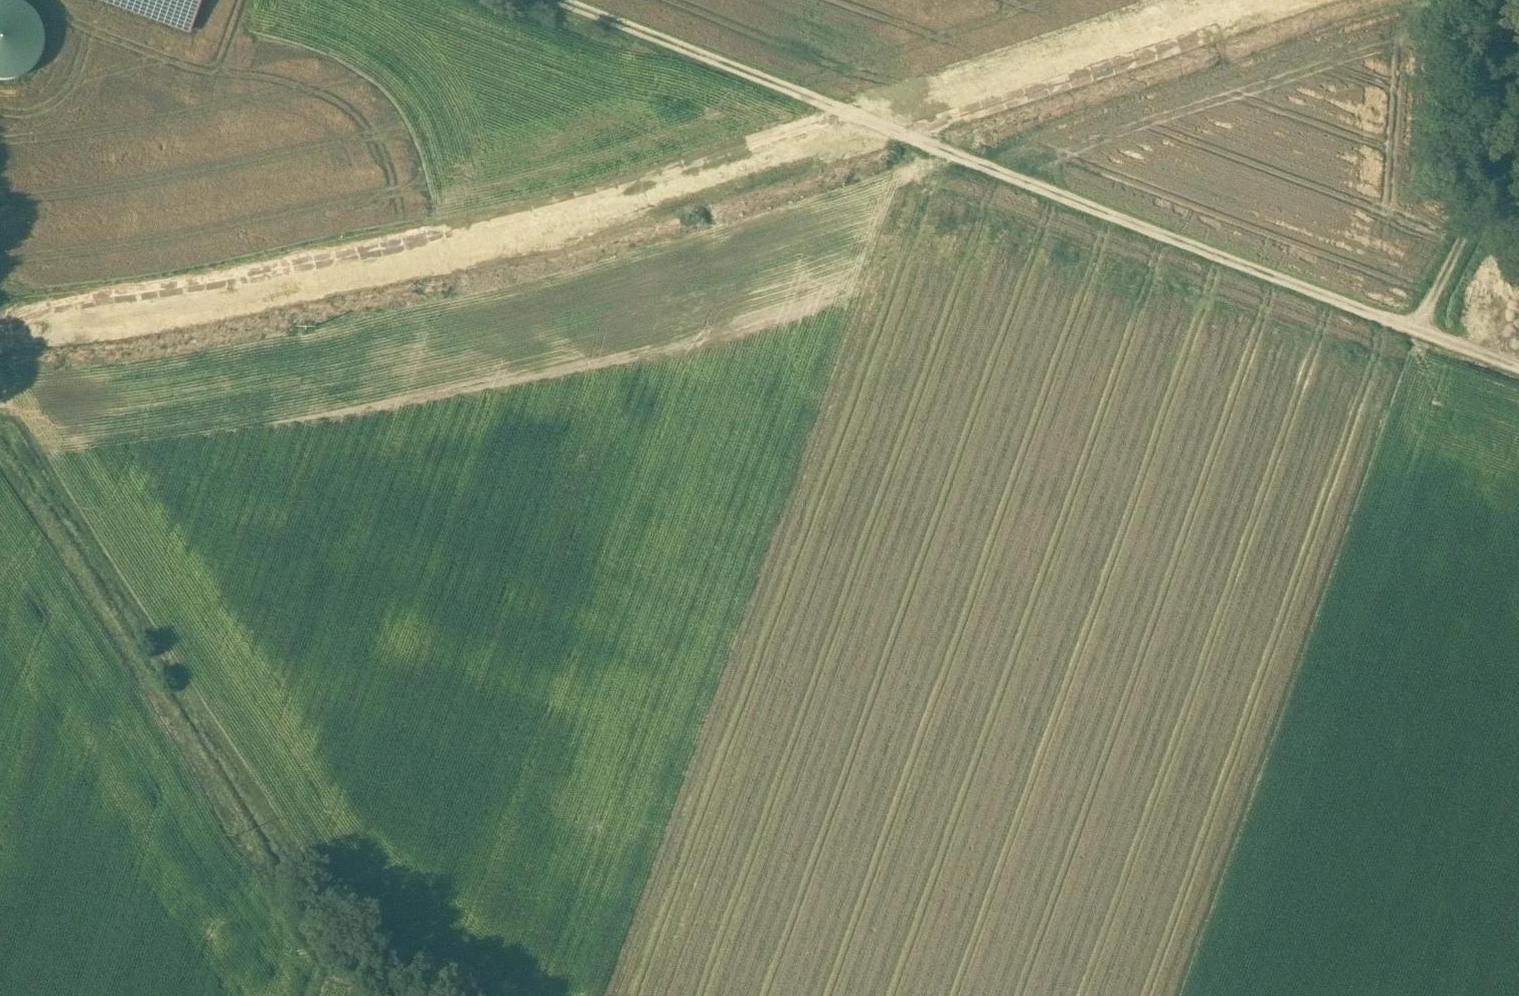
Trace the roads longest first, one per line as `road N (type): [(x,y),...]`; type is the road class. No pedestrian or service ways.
road 1 (track): [(549,0),(1518,372)]

